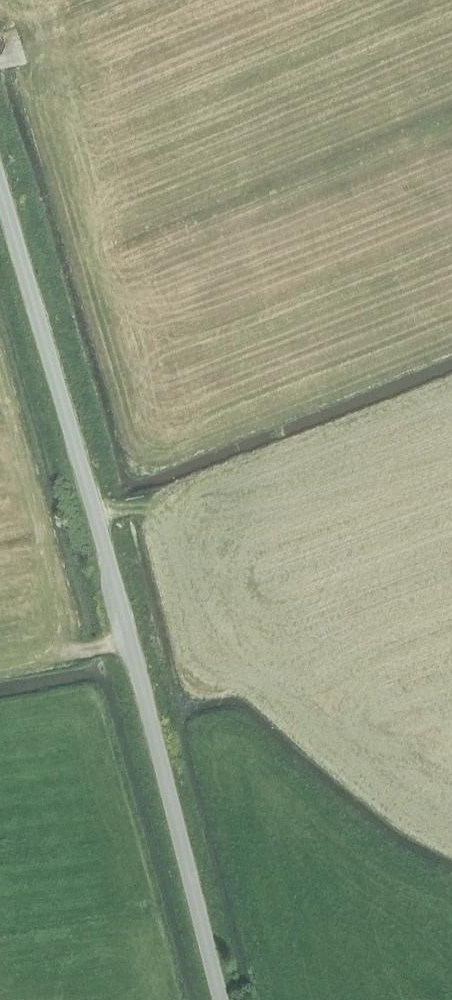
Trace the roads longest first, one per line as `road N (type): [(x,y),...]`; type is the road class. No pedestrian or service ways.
road 1 (unclassified): [(224,999),(0,186)]

